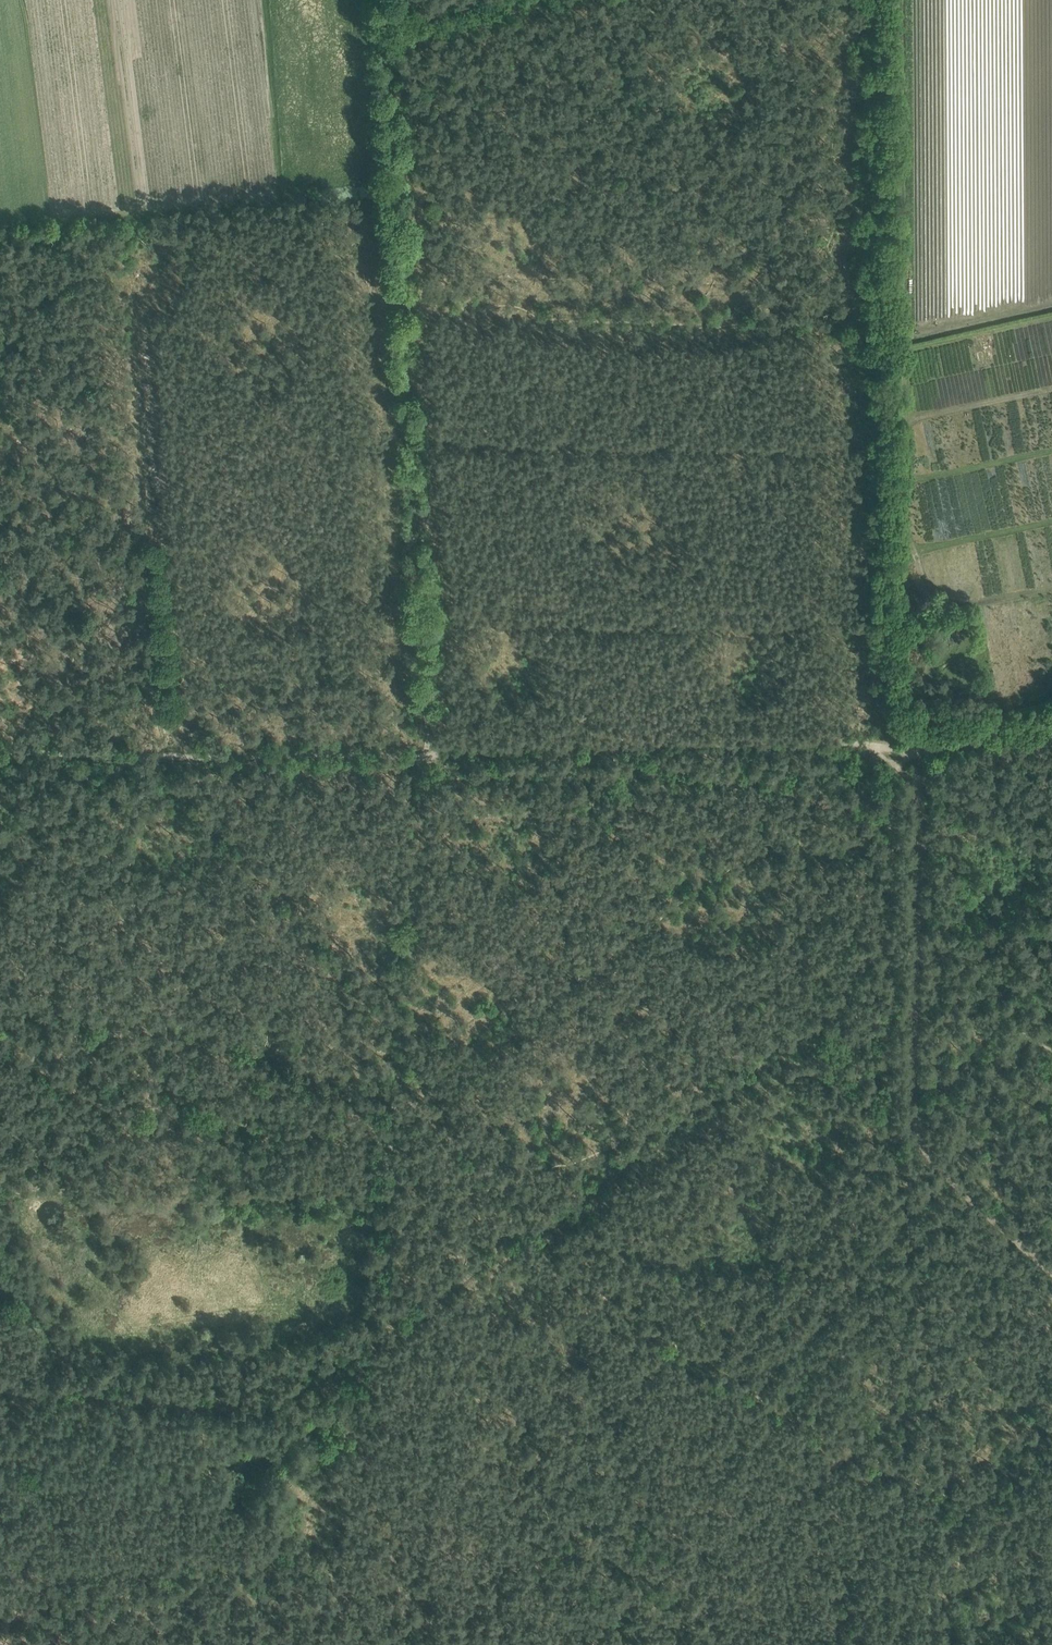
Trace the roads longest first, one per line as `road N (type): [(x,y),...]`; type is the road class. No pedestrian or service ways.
road 1 (track): [(878,747),(755,742),(0,756)]
road 2 (track): [(1051,712),(917,746),(878,747)]

